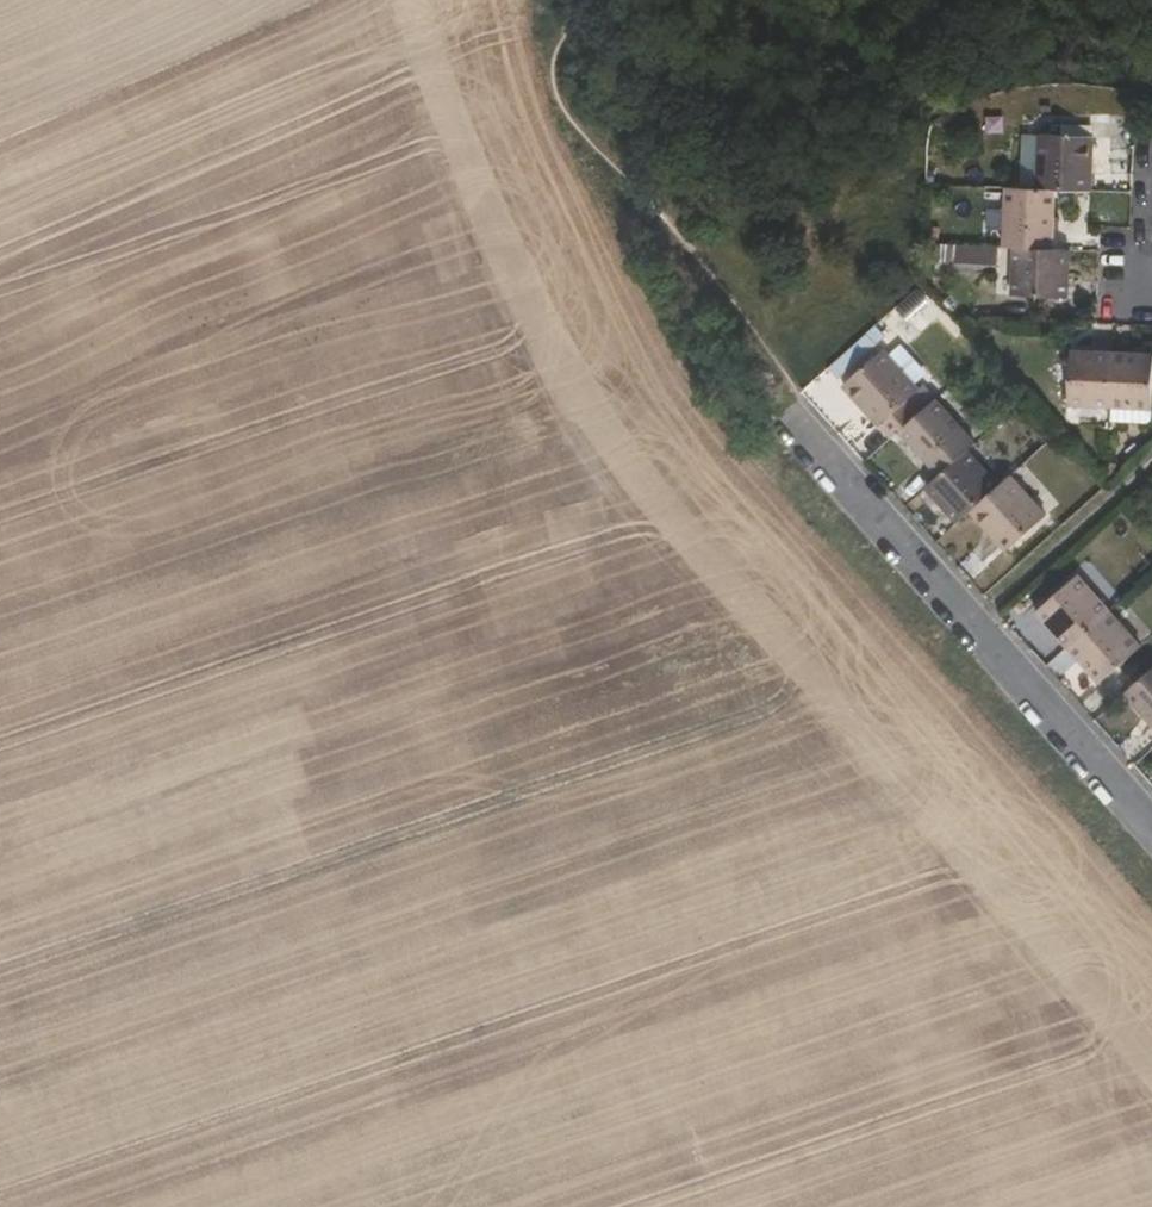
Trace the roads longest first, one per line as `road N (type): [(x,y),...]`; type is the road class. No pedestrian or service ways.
road 1 (residential): [(831,455),(1151,821)]

